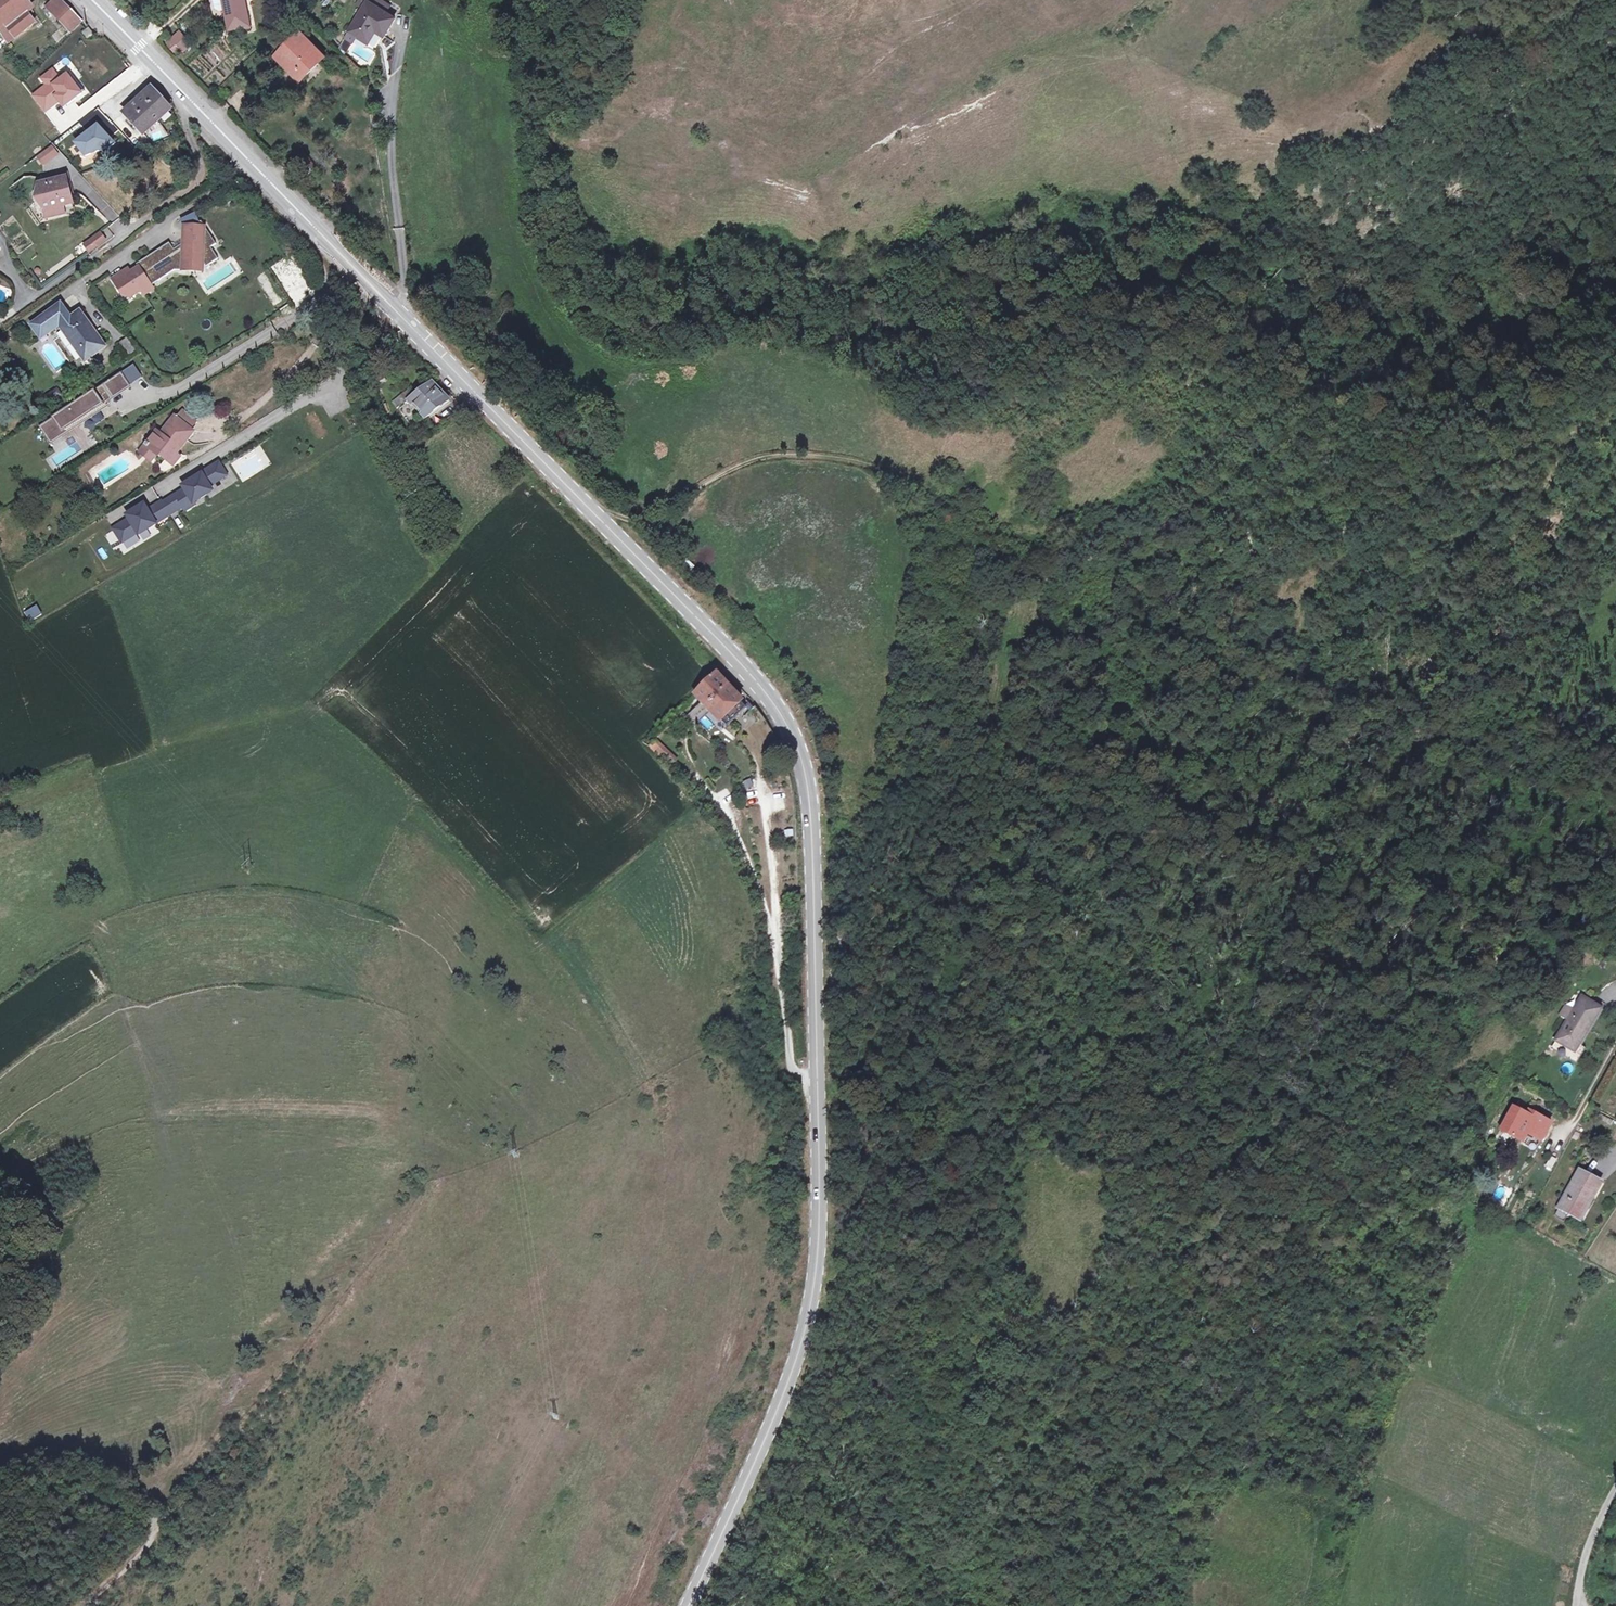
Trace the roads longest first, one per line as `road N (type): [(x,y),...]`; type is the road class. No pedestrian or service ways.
road 1 (secondary): [(91,0),(753,678),(800,752),(813,855),(816,1278),(789,1381),(688,1605)]
road 2 (track): [(0,1466),(66,1466),(130,1488),(154,1509),(150,1540)]
road 3 (unclassified): [(1615,1490),(1583,1566),(1576,1605)]

